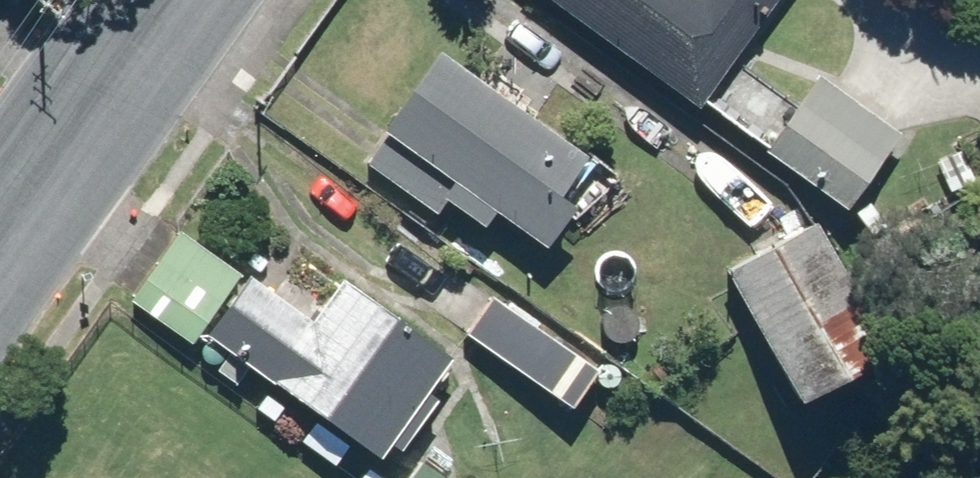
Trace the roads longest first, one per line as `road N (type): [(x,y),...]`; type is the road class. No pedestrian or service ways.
road 1 (secondary): [(163,0),(0,224)]

